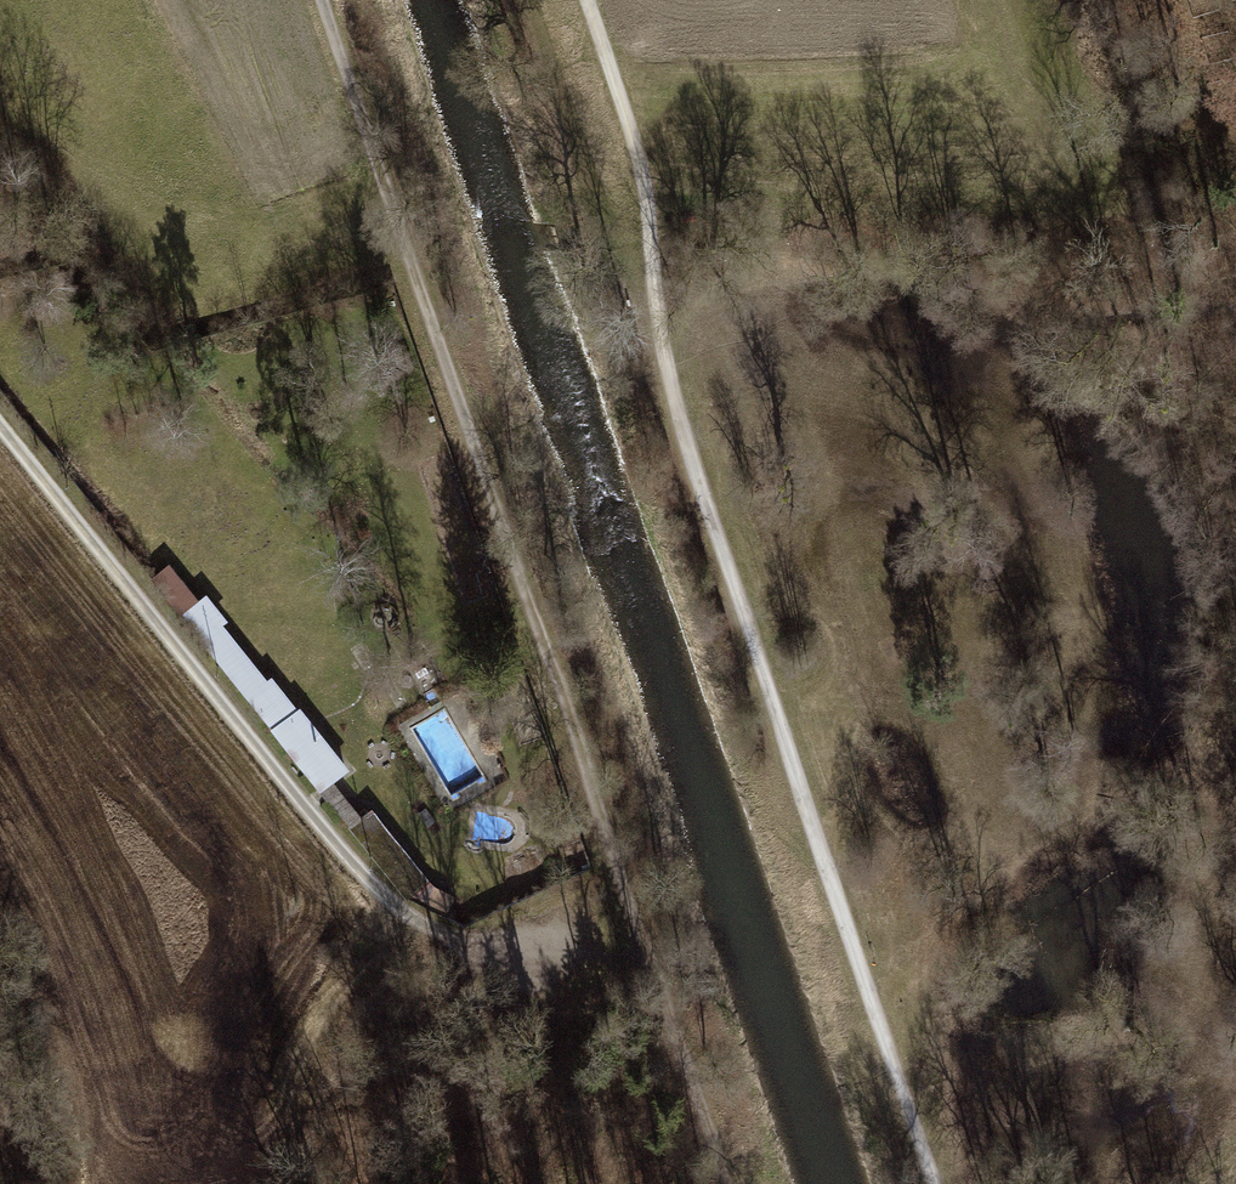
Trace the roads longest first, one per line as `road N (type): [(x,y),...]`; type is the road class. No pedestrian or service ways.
road 1 (track): [(322,0),(727,1183)]
road 2 (track): [(585,0),(638,156),(677,411),(934,1183)]
road 3 (track): [(0,426),(392,905),(452,952),(538,969),(644,938)]
road 4 (track): [(642,187),(1045,173)]

